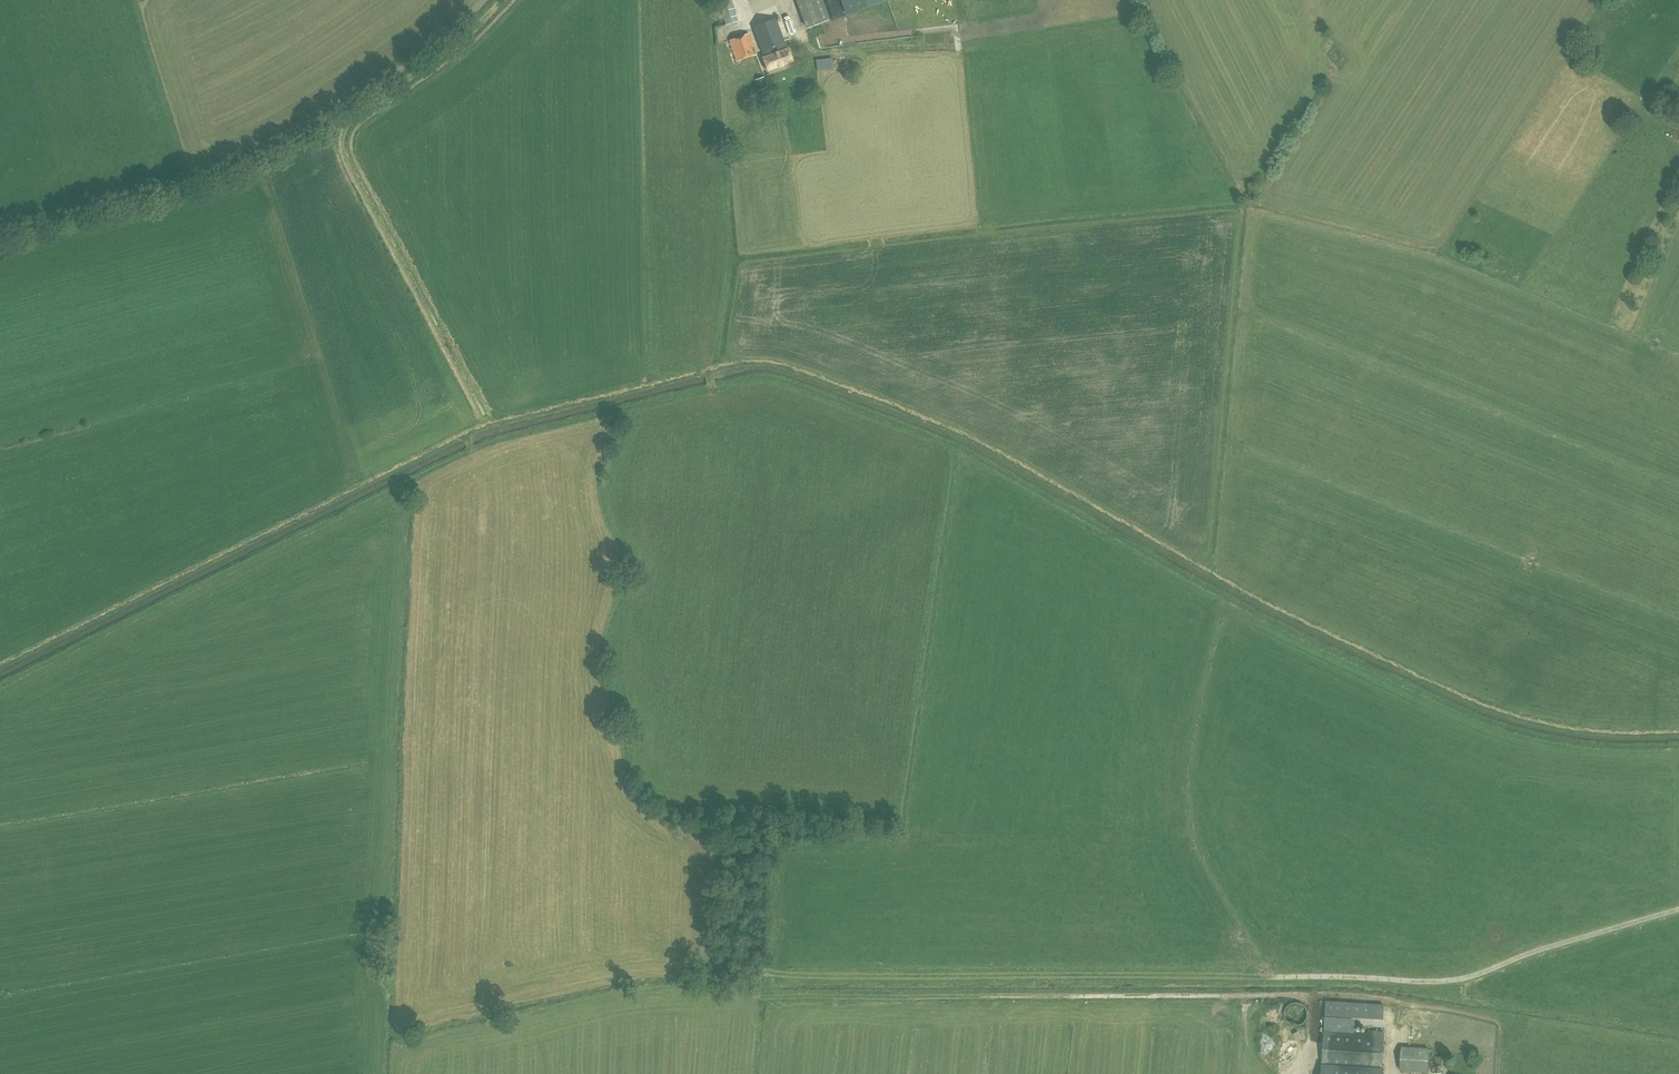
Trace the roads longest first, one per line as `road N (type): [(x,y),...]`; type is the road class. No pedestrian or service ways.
road 1 (unclassified): [(0,231),(221,170),(282,143),(441,39),(483,0)]

